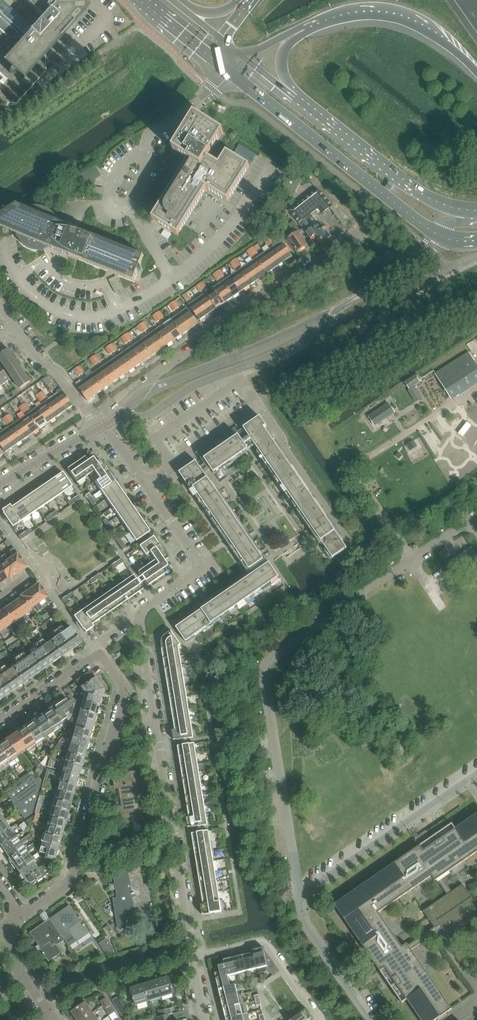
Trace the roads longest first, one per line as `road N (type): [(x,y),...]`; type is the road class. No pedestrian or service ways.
road 1 (residential): [(194,958),(141,617)]
road 2 (residential): [(104,427),(161,371),(373,225)]
road 3 (secondary): [(229,70),(438,239),(476,243)]
road 4 (residential): [(23,914),(72,876),(124,699),(99,655)]
road 5 (unclassified): [(171,279),(131,207),(146,140),(202,101),(229,70)]
road 6 (secondary): [(476,211),(406,182),(305,105)]
road 7 (motorway): [(306,28),(349,13),(402,15),(476,72)]
road 8 (residential): [(141,617),(202,569),(145,484)]
road 9 (residential): [(194,958),(265,941),(319,1019)]
road 10 (residential): [(259,406),(145,484)]
road 11 (residential): [(104,427),(16,332)]
road 12 (residential): [(0,724),(99,655)]
road 13 (residential): [(0,486),(104,427)]

